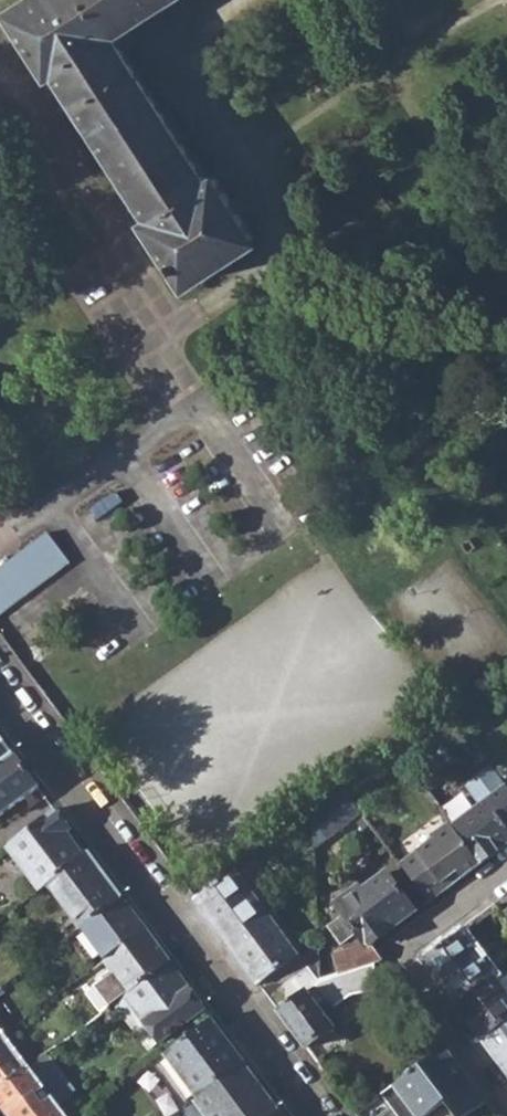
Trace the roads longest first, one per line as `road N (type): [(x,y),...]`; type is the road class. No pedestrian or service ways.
road 1 (residential): [(0,688),(320,1115)]
road 2 (residential): [(506,1101),(396,954),(506,871)]

